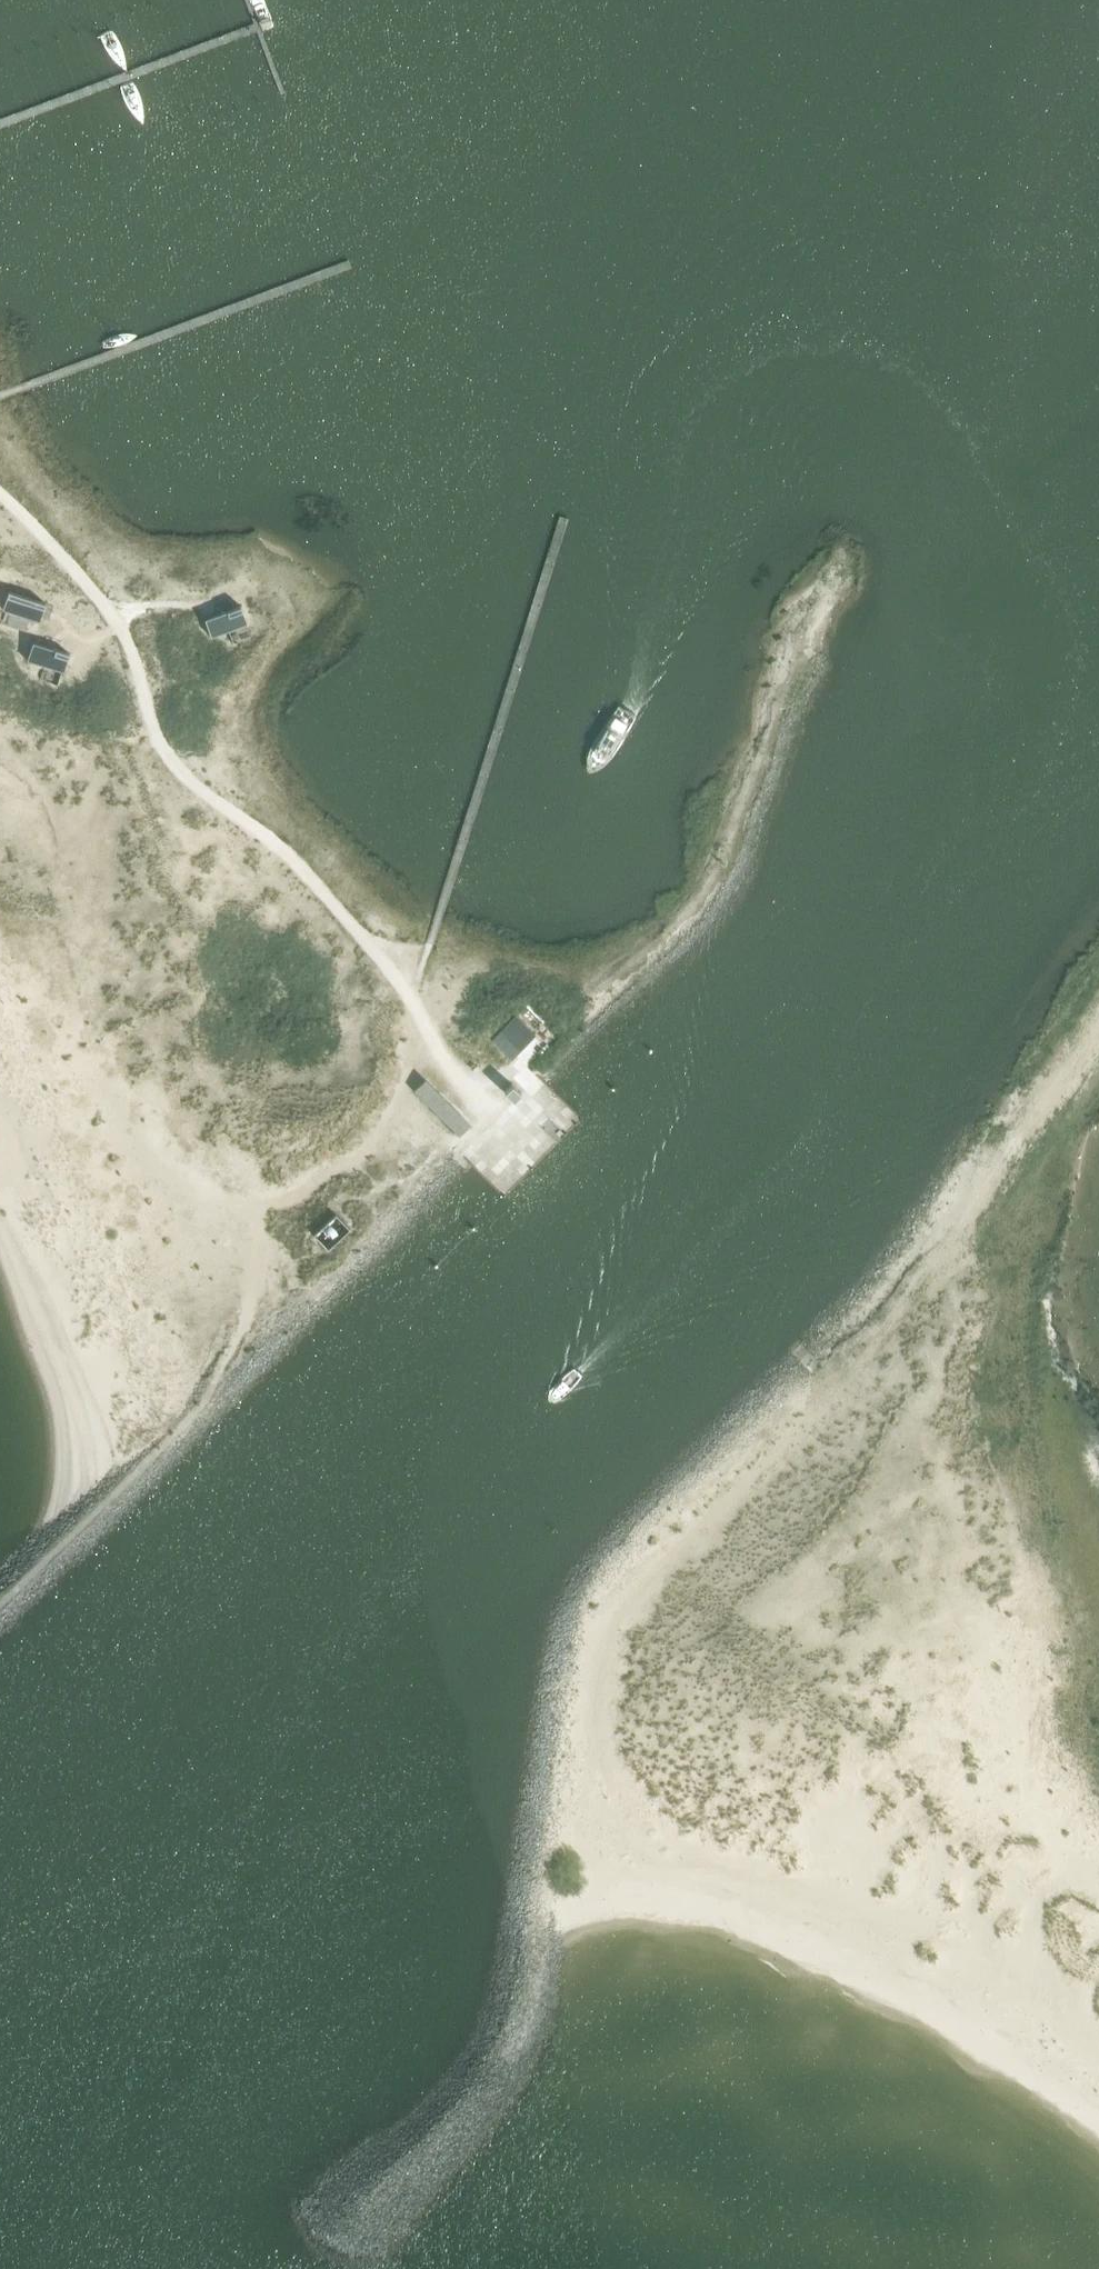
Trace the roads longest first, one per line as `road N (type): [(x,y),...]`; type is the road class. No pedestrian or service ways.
road 1 (track): [(570,1827),(610,1646),(635,1574),(753,1451),(808,1403),(892,1350),(974,1209),(1098,1039)]
road 2 (track): [(544,1164),(427,1043),(390,971),(288,853),(180,778),(155,734),(124,628),(0,491)]
road 3 (track): [(427,1043),(359,1165),(270,1211)]

